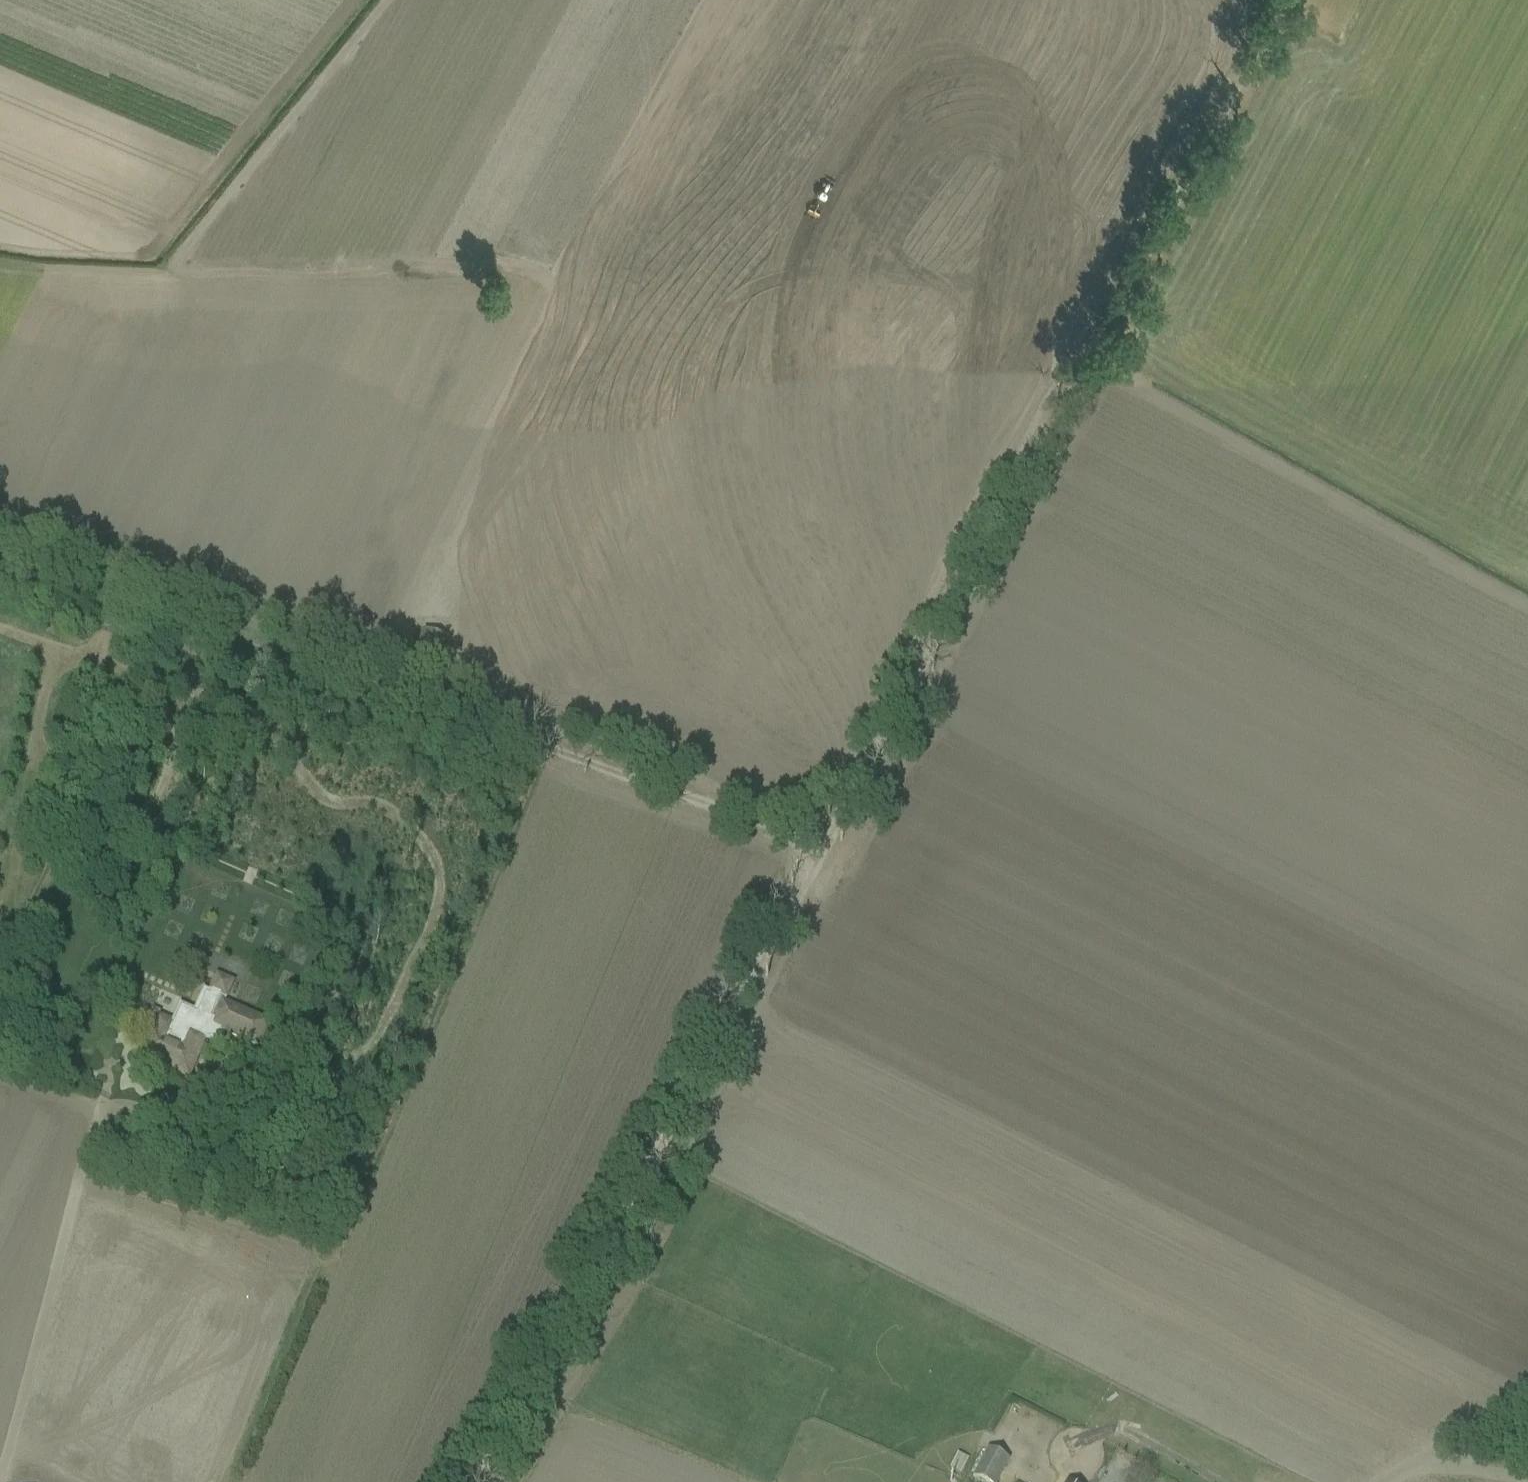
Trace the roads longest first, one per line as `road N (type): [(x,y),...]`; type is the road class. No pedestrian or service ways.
road 1 (unclassified): [(1385,1481),(1527,1402)]

